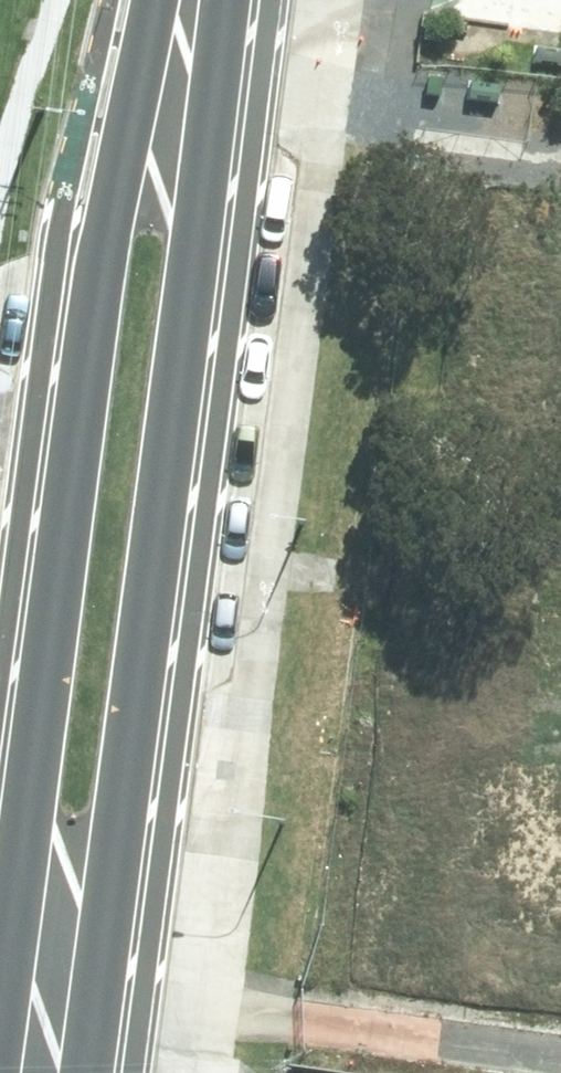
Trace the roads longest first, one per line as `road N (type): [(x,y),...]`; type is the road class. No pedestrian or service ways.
road 1 (secondary): [(201,0),(197,246),(94,1072)]
road 2 (secondary): [(0,911),(93,228),(179,0)]

